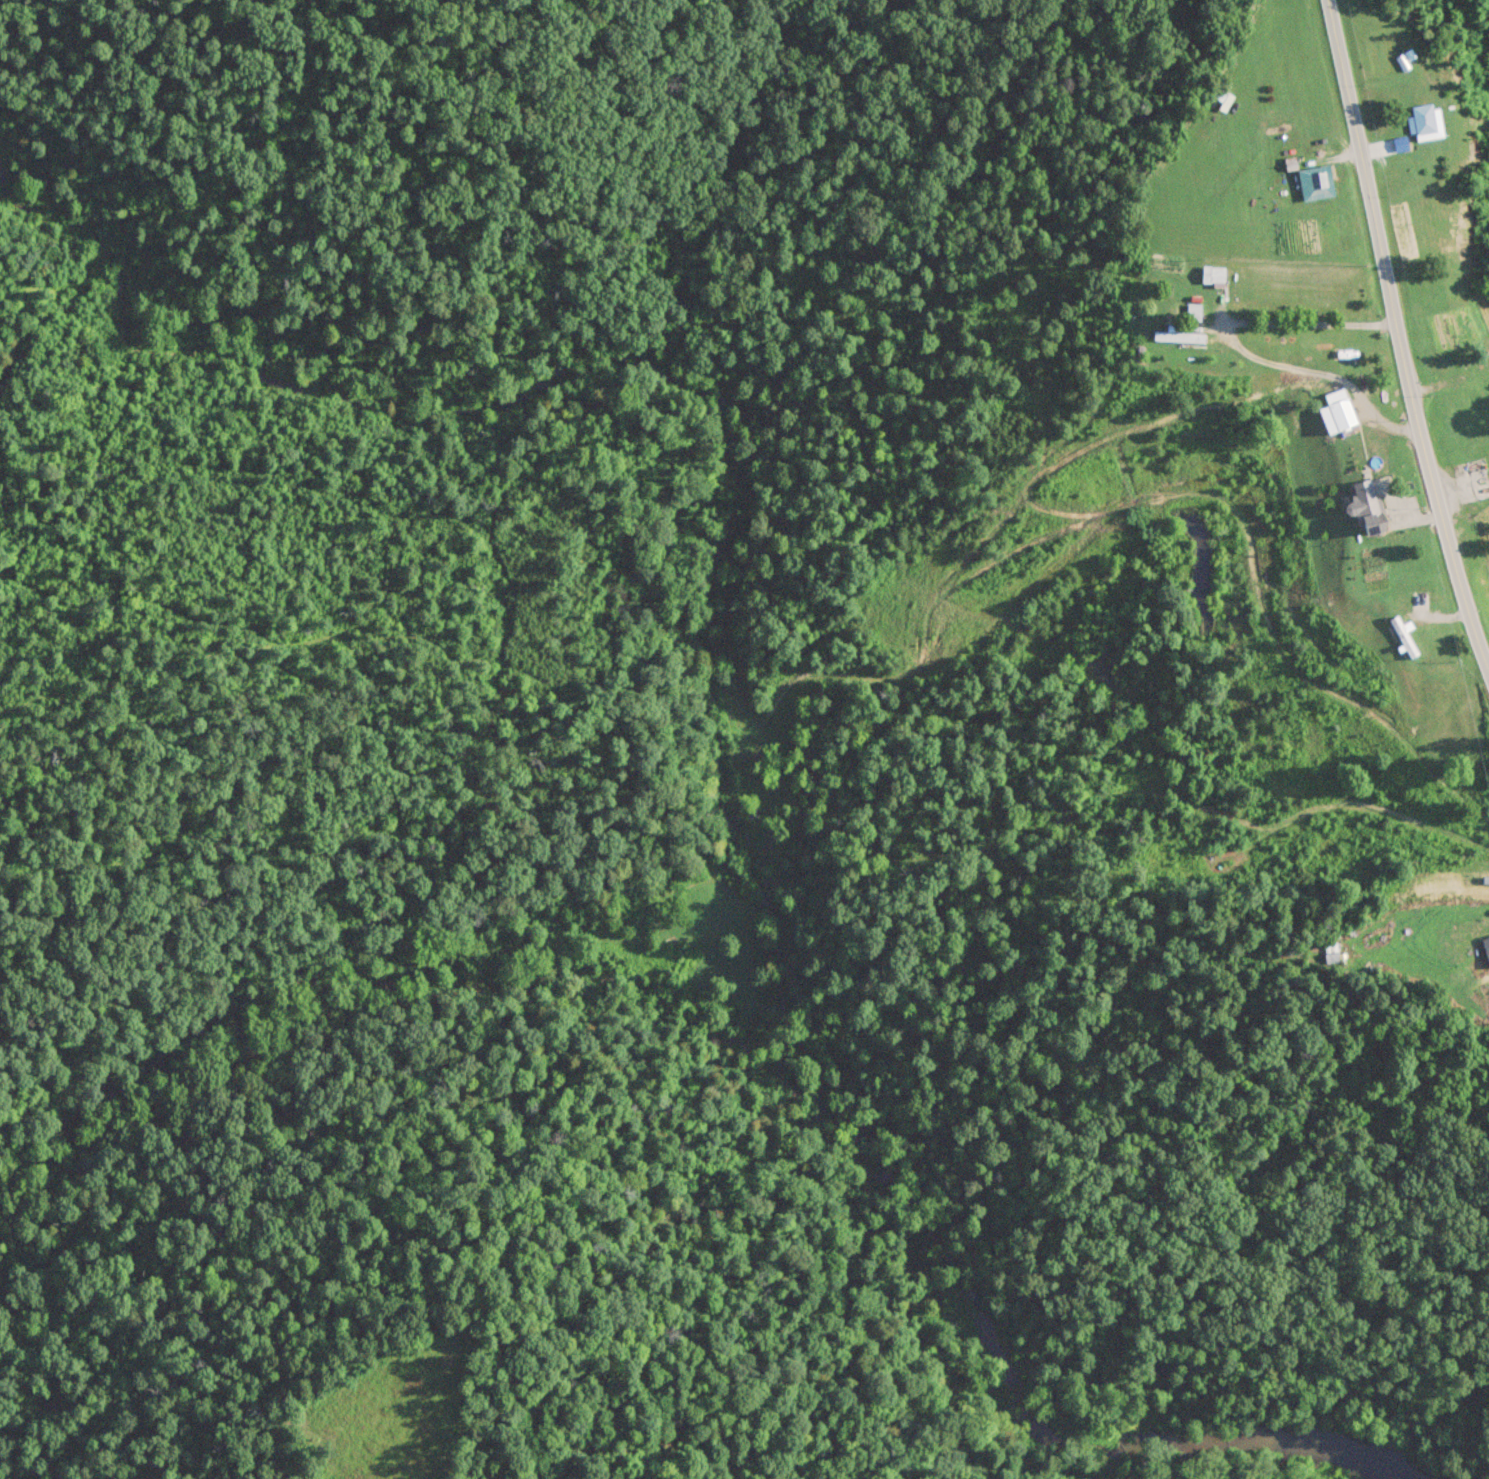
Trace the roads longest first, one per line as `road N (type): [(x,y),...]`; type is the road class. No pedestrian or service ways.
road 1 (secondary): [(1488,676),(1436,507),(1326,0)]

